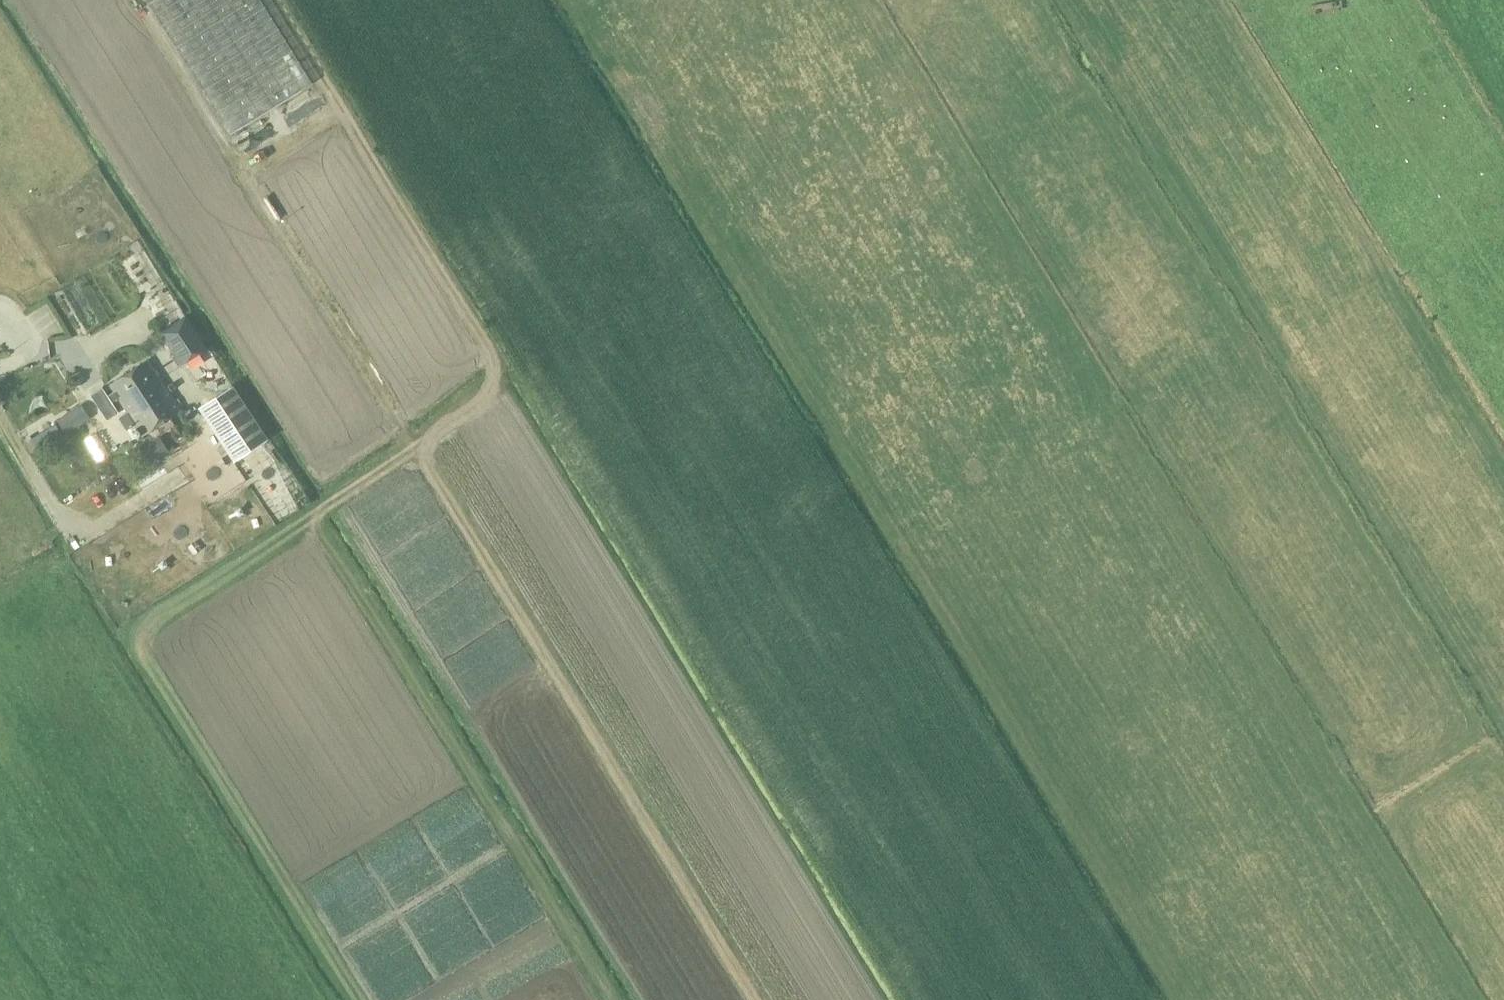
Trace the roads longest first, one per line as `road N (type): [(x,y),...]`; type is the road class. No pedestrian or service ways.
road 1 (track): [(489,391),(488,349),(272,0)]

